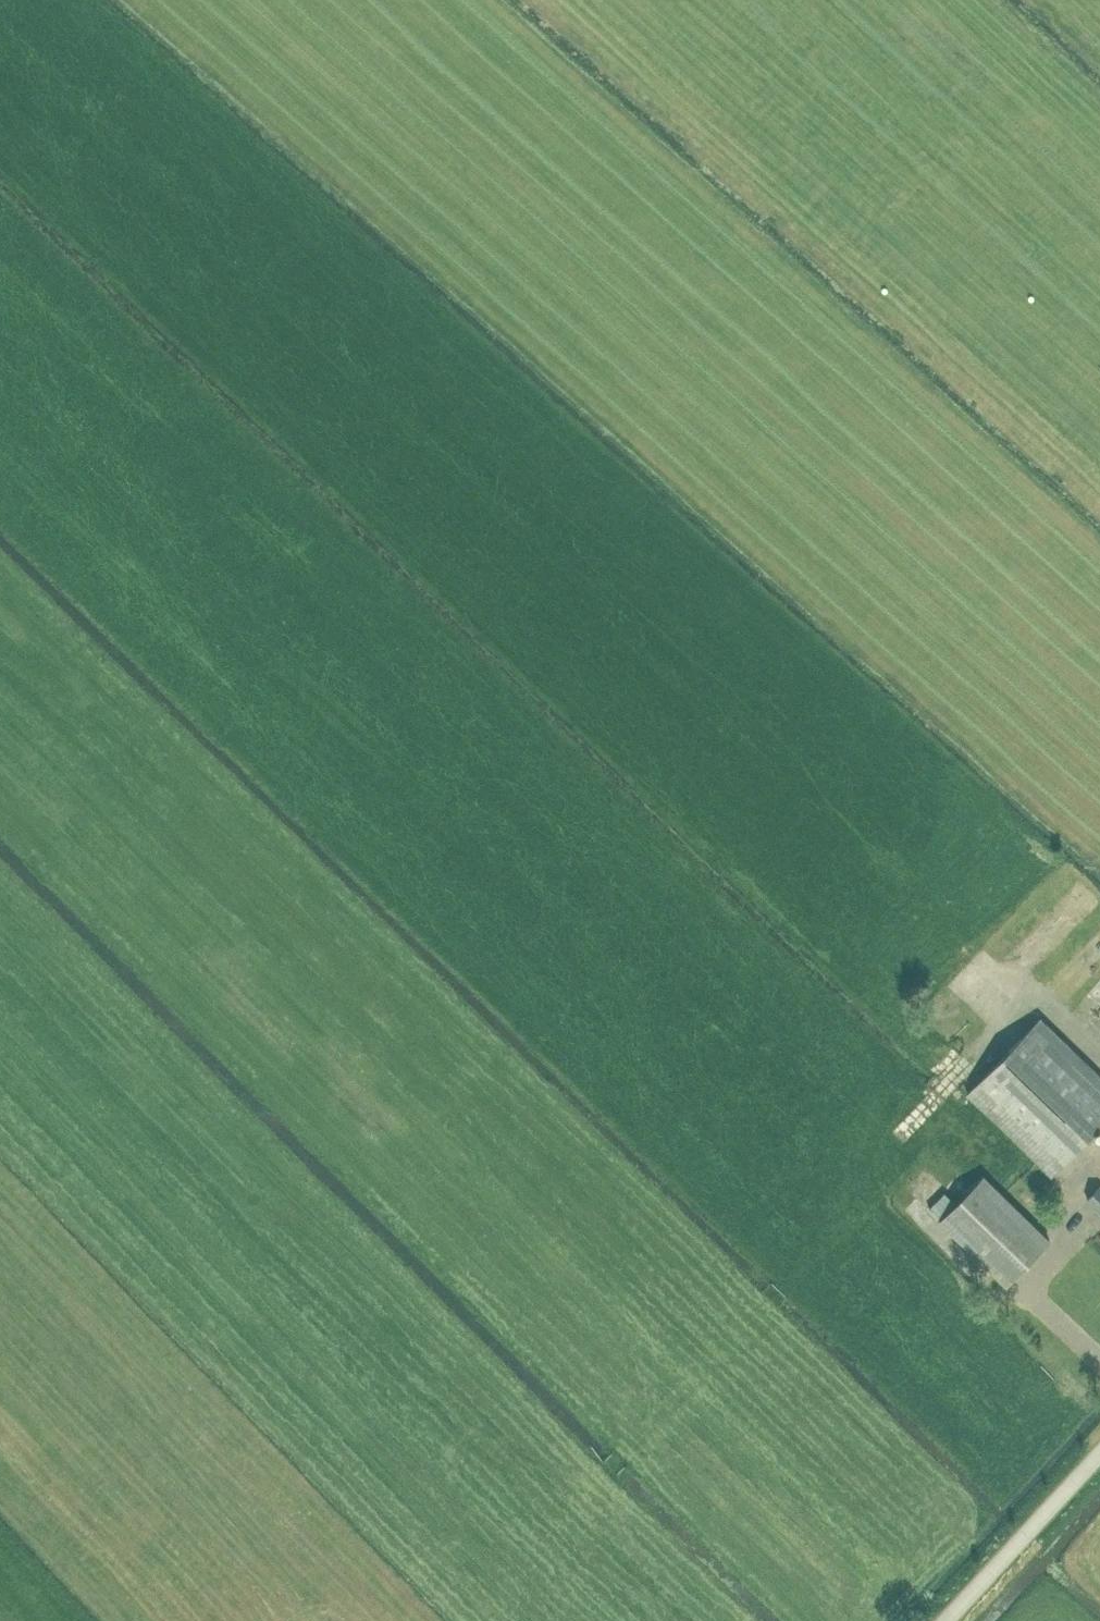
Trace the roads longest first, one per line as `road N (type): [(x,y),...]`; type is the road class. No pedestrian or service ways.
road 1 (unclassified): [(940,1620),(1099,1447)]

